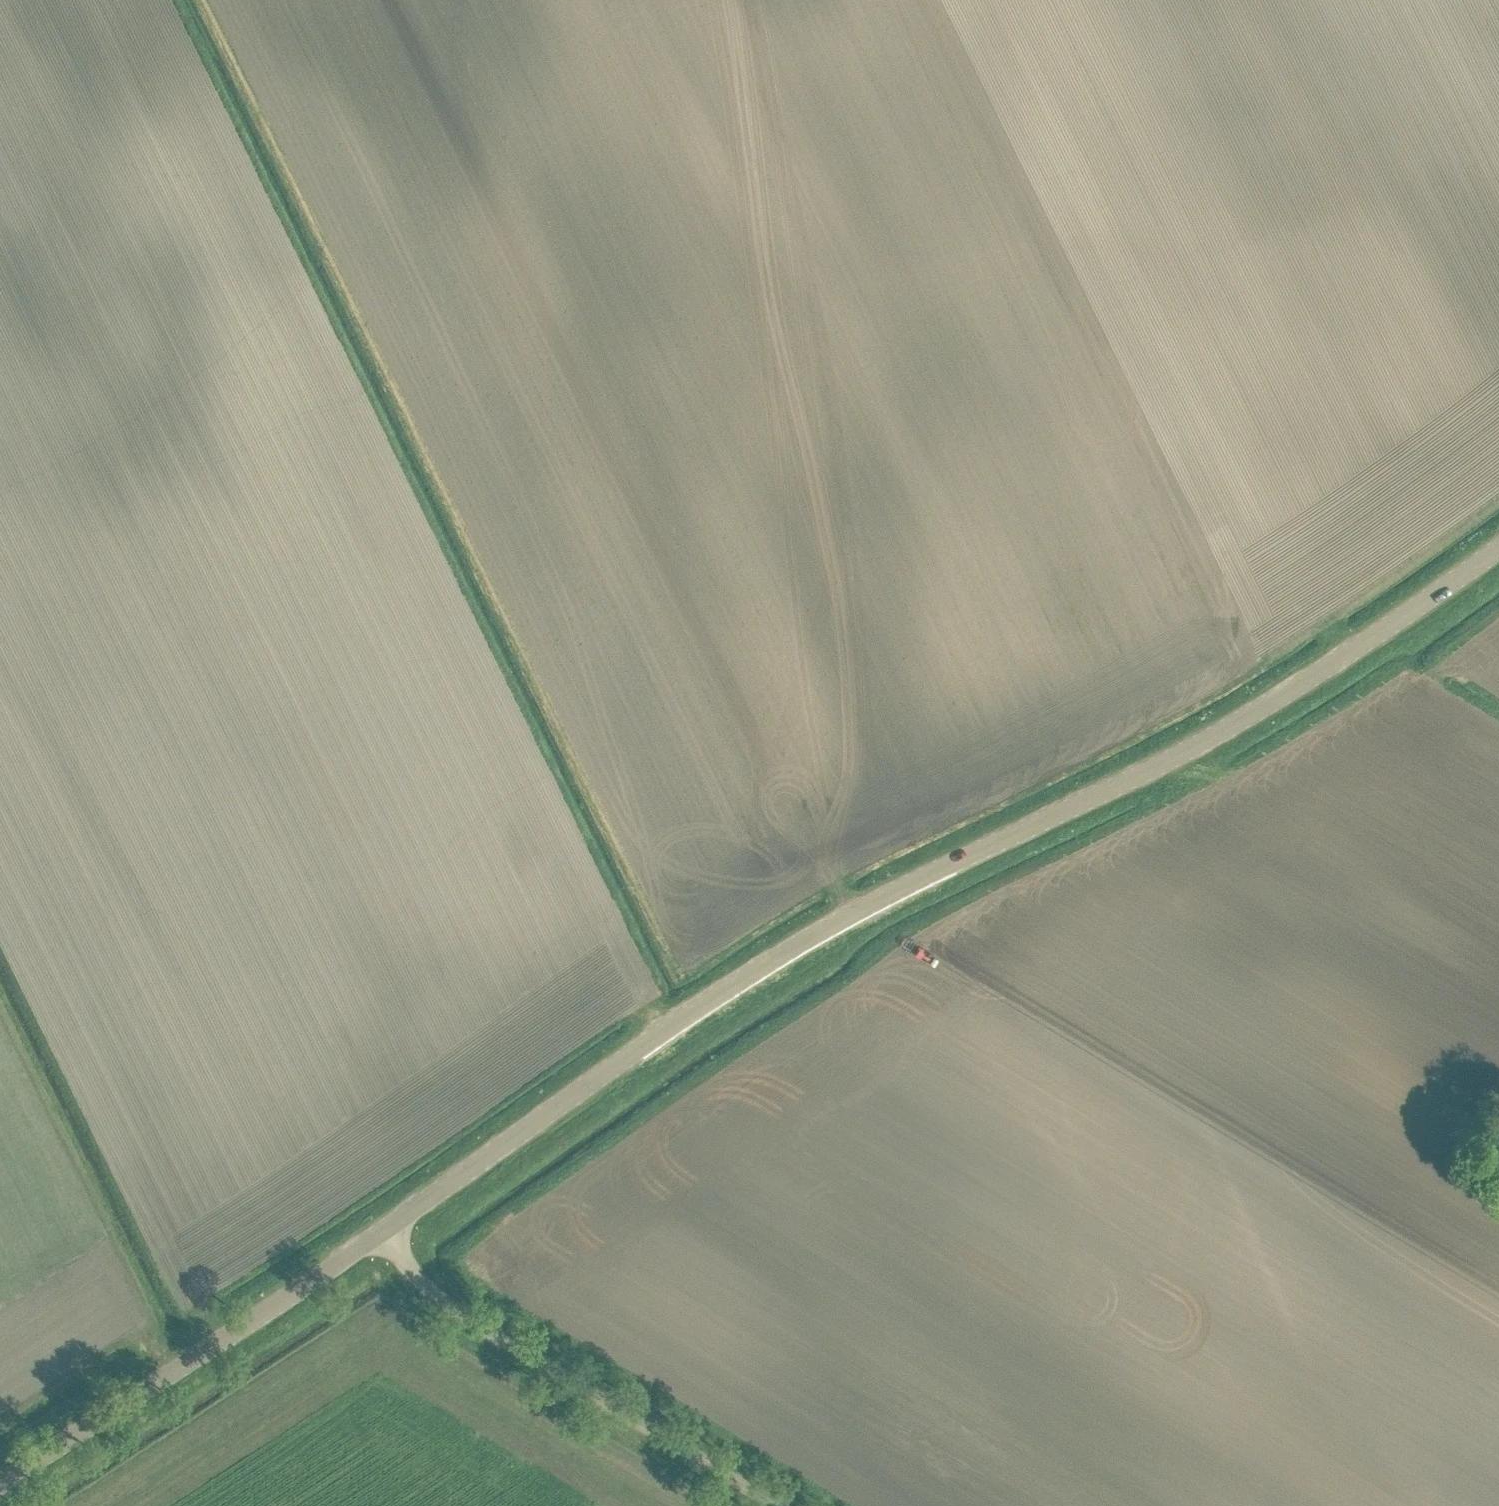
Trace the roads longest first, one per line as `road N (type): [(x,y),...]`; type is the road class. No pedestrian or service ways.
road 1 (tertiary): [(387,1229),(771,957),(1212,737),(1344,656),(1498,546)]
road 2 (unclassified): [(779,1505),(447,1304),(387,1229)]
road 3 (tertiary): [(0,1482),(387,1229)]

